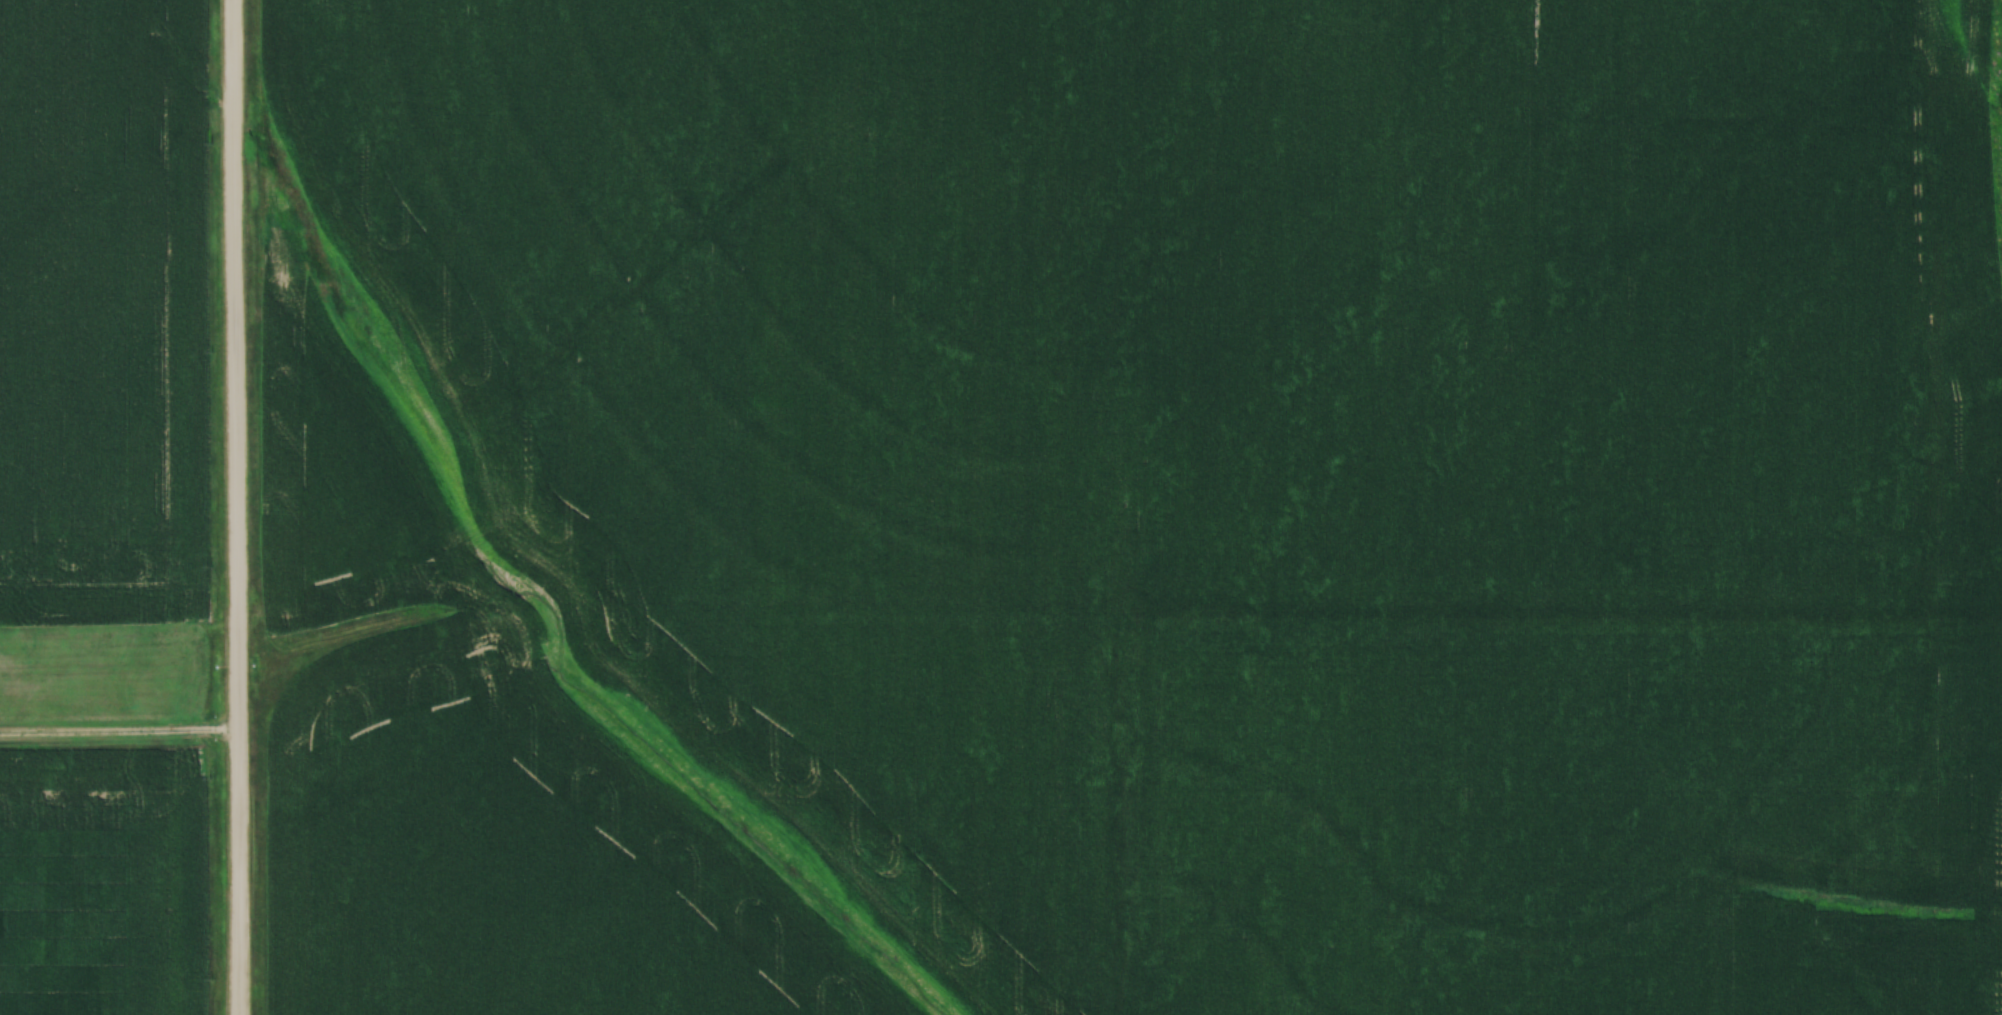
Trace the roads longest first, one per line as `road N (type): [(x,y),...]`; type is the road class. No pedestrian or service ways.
road 1 (tertiary): [(237,1014),(234,0)]

